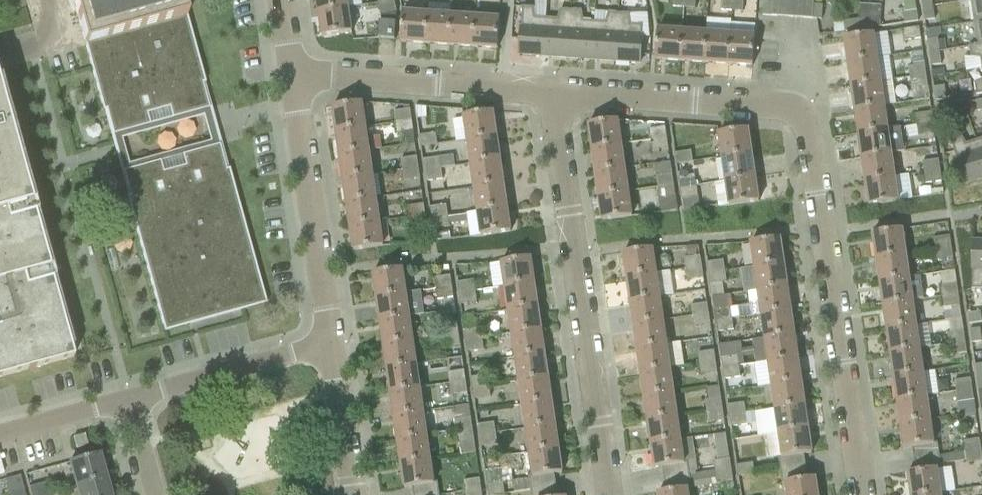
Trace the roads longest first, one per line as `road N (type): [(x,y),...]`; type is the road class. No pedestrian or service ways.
road 1 (residential): [(862,494),(806,128),(793,112),(551,95)]
road 2 (residential): [(611,494),(551,95)]
road 3 (residential): [(330,344),(292,76)]
road 4 (residential): [(551,95),(292,76)]
road 5 (residential): [(128,399),(330,344)]
road 6 (residential): [(352,494),(330,344)]
road 7 (residential): [(0,436),(128,399)]

